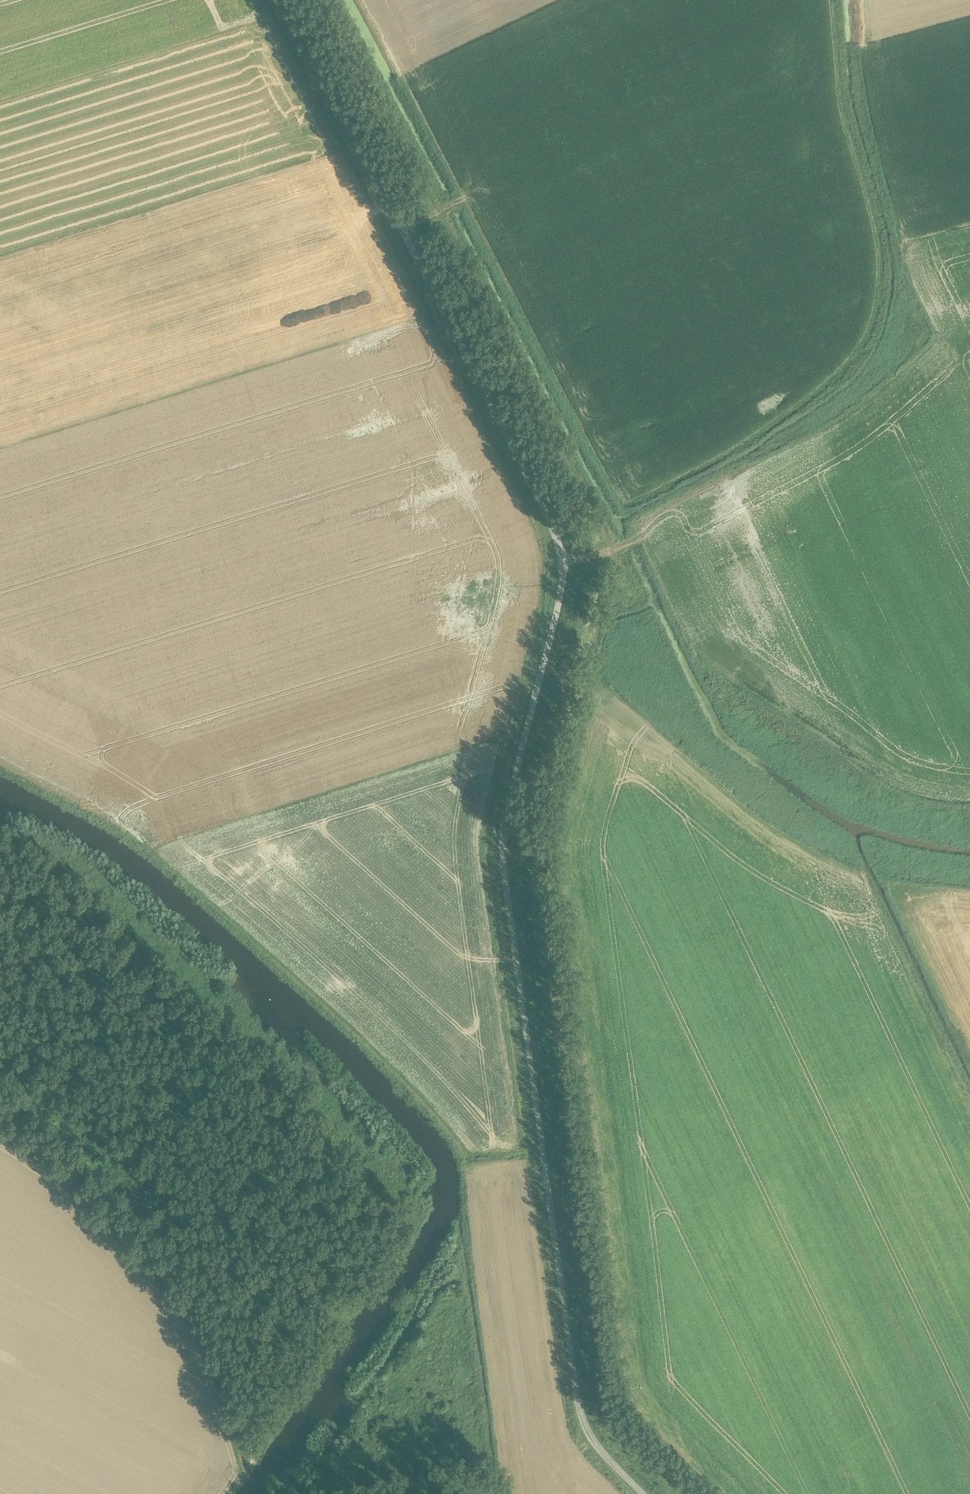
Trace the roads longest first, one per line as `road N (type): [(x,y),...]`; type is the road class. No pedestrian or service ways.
road 1 (unclassified): [(654,1493),(598,1435),(585,1395),(508,815),(569,564),(568,540),(285,0)]

